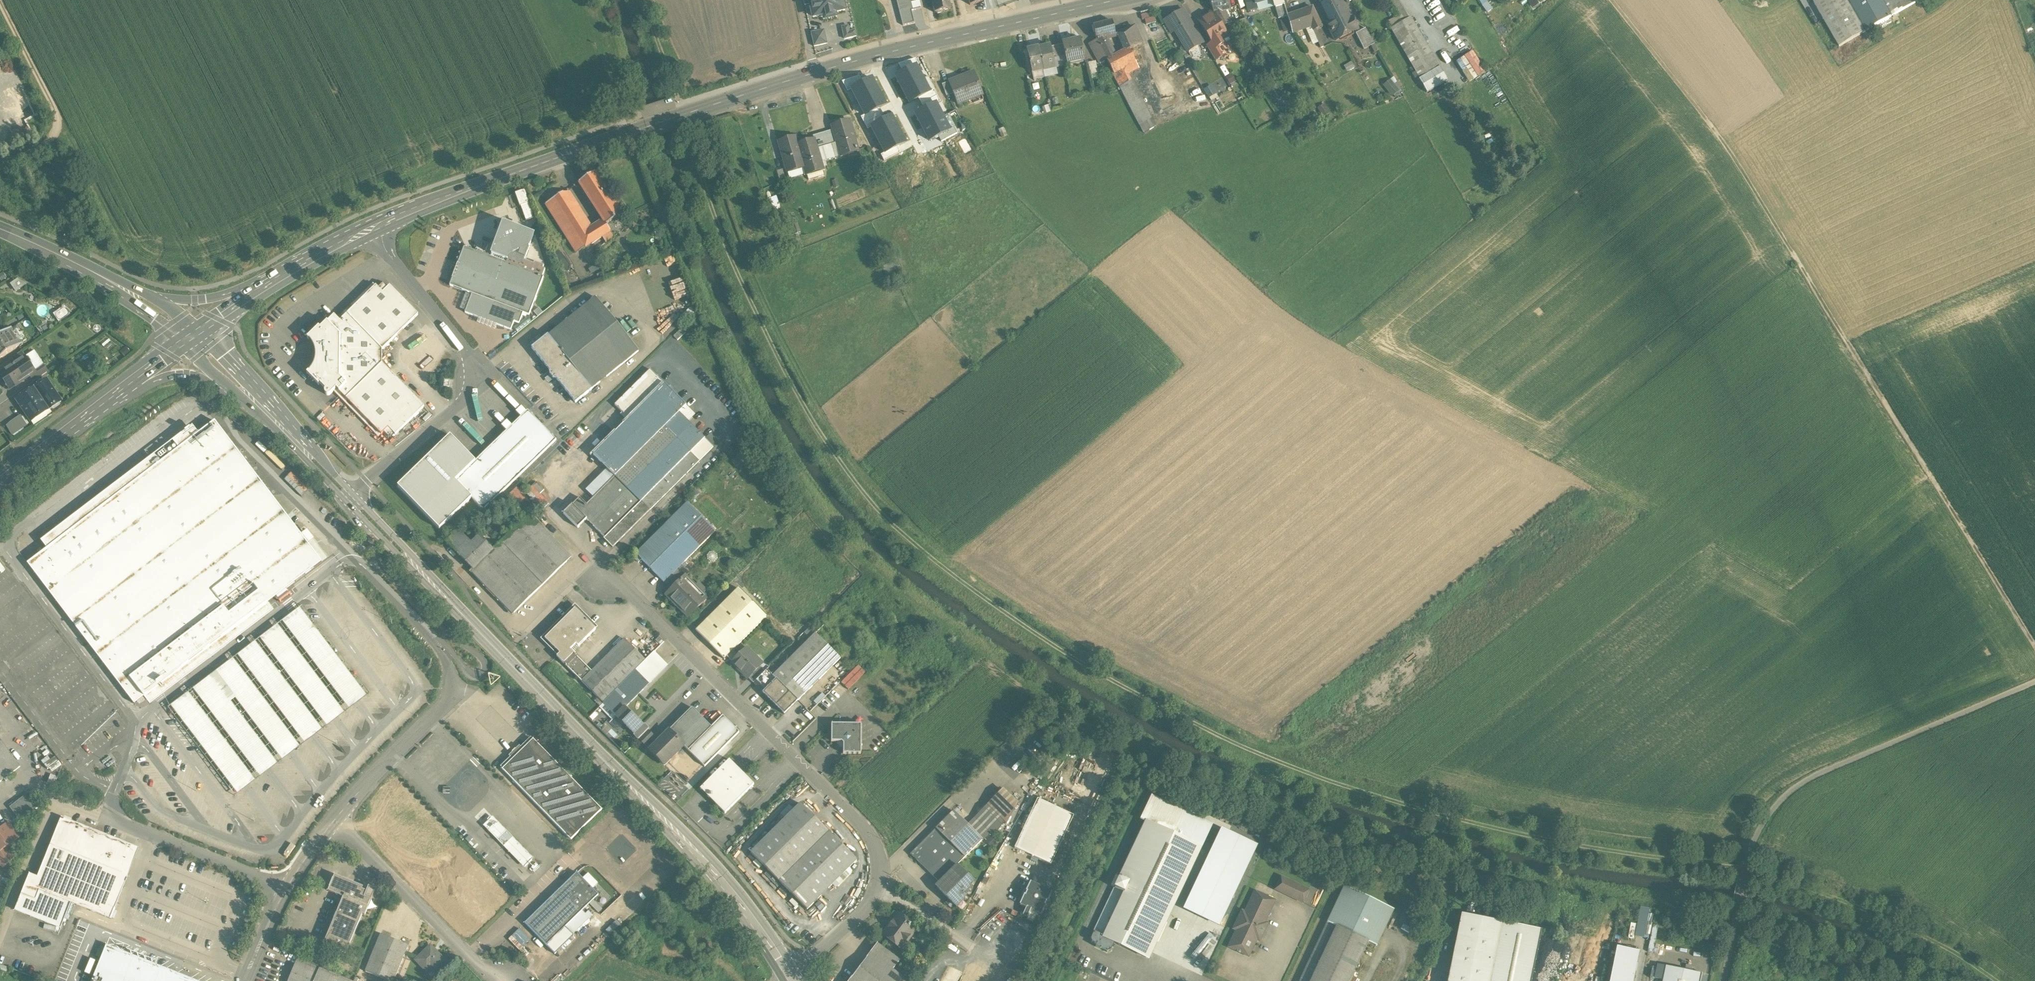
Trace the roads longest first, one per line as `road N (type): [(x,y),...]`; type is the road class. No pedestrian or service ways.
road 1 (track): [(646,0),(718,213),(789,372),(866,493),(970,590),(1167,712),(1345,790),(1595,854),(1780,880),(1946,943),(2002,980)]
road 2 (track): [(696,99),(749,264),(832,427),(875,489),(996,593),(1096,661),(1302,762),(1503,819),(1749,854)]
road 3 (track): [(1036,980),(1143,747),(1033,686),(855,550),(797,477),(729,368),(670,213)]
road 4 (primary): [(369,230),(815,73),(1117,0)]
road 5 (track): [(2034,640),(1727,141),(1614,0)]
road 6 (primary): [(794,980),(700,856),(349,496)]
road 7 (track): [(1724,980),(1749,854),(1774,806),(1826,771),(2034,685)]
road 8 (residential): [(245,980),(285,889),(334,820),(447,702),(450,670),(419,622)]
road 9 (residential): [(349,496),(489,379),(369,230)]
road 10 (tertiary): [(0,480),(128,382)]
road 11 (primary): [(273,283),(196,301),(130,292)]
road 12 (primary): [(130,292),(0,229)]
road 13 (primary): [(349,496),(252,389)]
road 14 (track): [(4,0),(65,121)]
road 15 (tertiary): [(128,382),(183,375),(252,389)]

